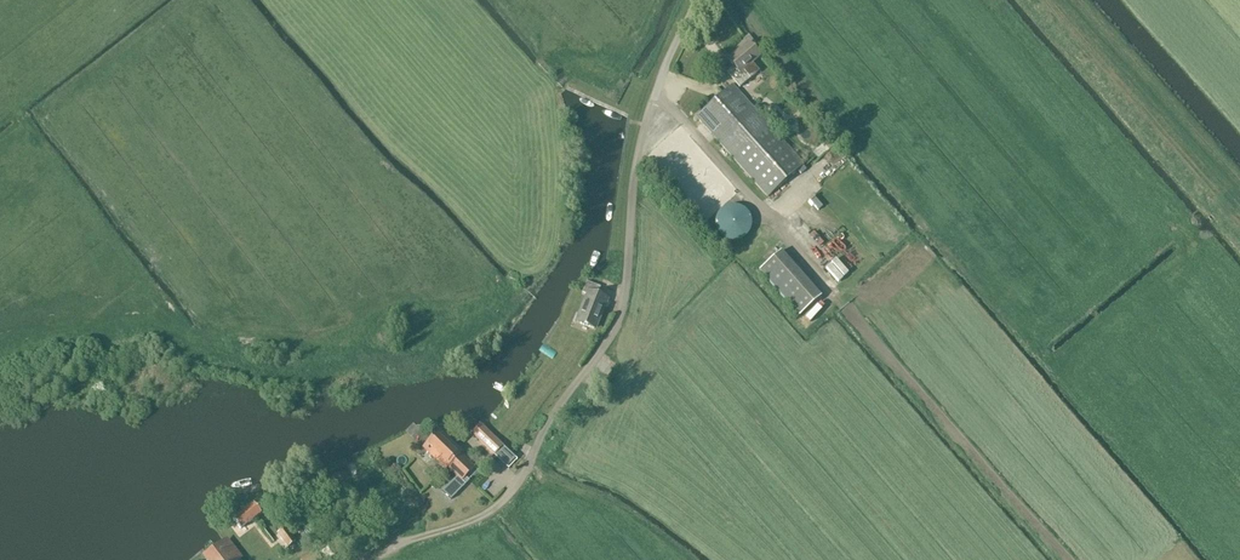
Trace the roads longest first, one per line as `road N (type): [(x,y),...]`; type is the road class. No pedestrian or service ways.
road 1 (unclassified): [(388,559),(491,515),(515,491),(529,442),(552,423),(609,339),(625,285),(646,99),(697,0)]

